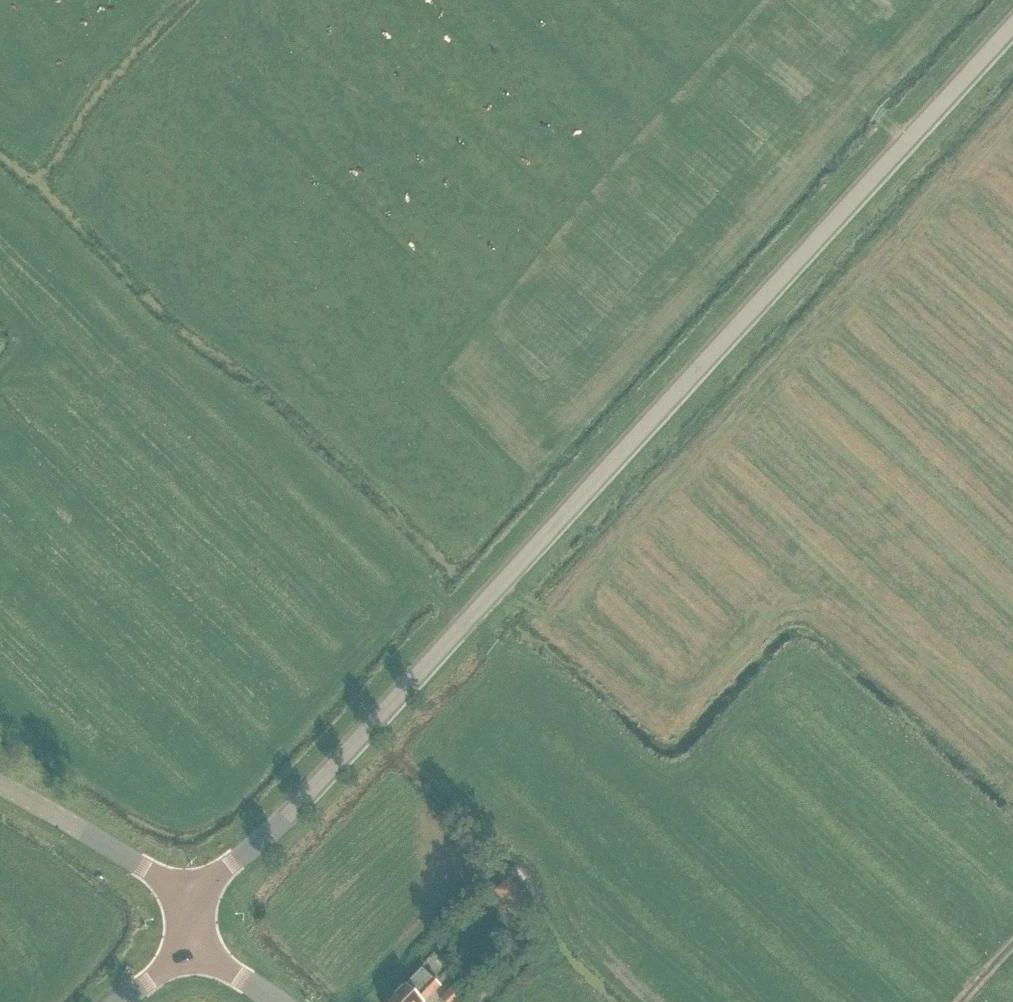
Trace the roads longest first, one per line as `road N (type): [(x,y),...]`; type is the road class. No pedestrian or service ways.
road 1 (tertiary): [(188,919),(222,871),(270,834),(1012,24)]
road 2 (tertiary): [(188,919),(149,869),(0,782)]
road 3 (track): [(657,1001),(577,923),(568,901)]
road 4 (unclassified): [(276,1001),(228,970),(188,919)]

